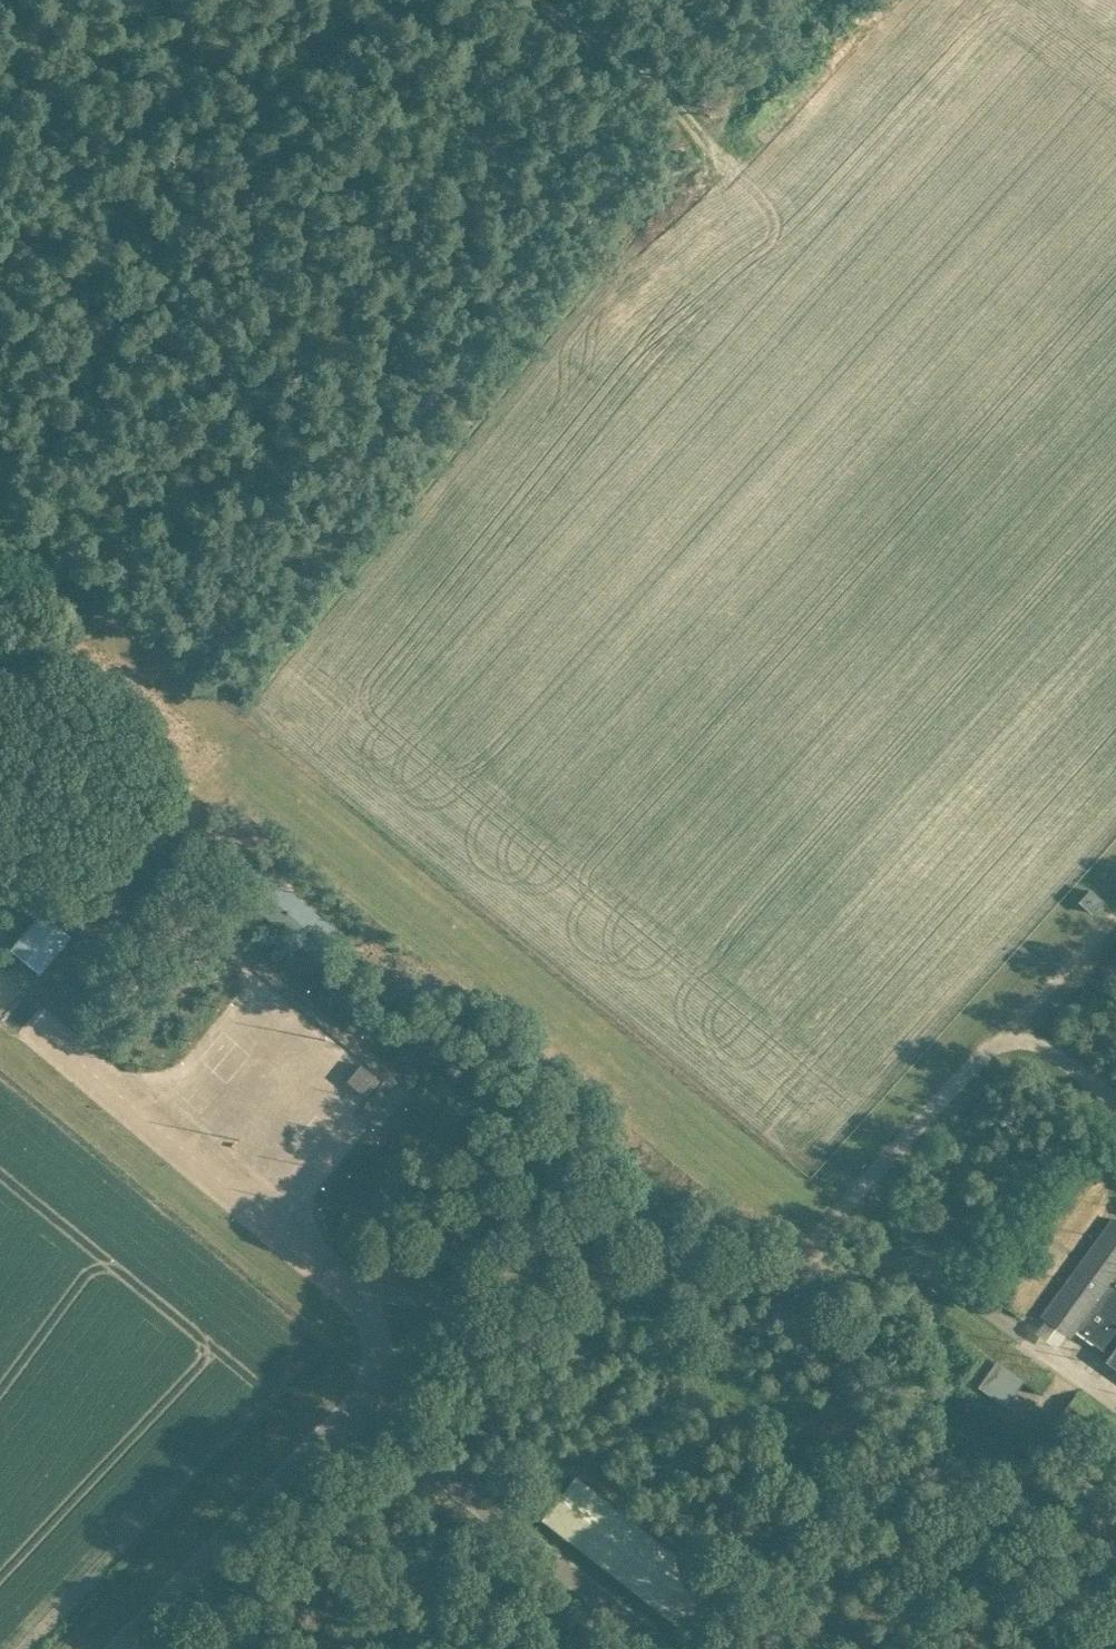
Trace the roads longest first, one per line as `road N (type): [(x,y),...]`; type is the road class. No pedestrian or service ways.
road 1 (track): [(521,0),(682,123)]

